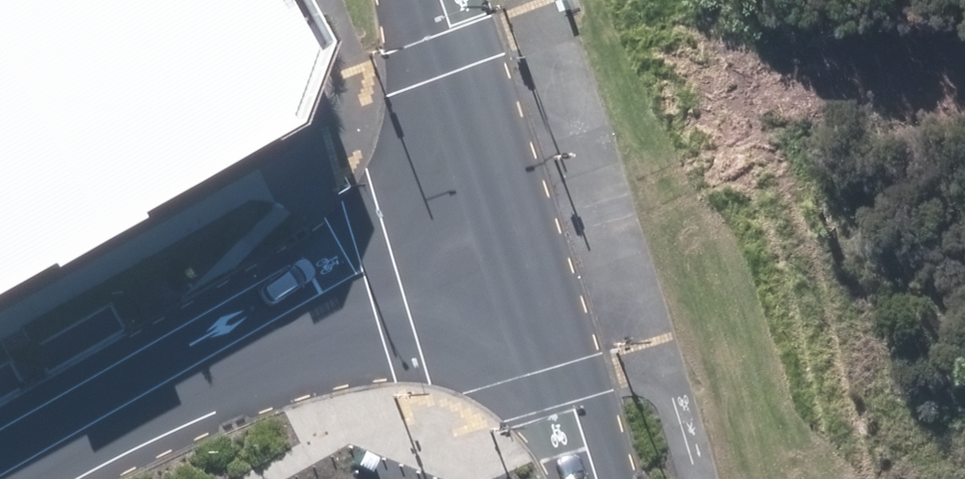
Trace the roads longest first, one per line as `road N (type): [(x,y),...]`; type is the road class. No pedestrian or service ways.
road 1 (unclassified): [(0,460),(213,343),(510,227)]
road 2 (unknown): [(922,135),(738,168),(510,227)]
road 3 (unclassified): [(590,478),(510,227)]
road 4 (unclassified): [(510,227),(434,0)]
road 5 (unknown): [(964,298),(922,135)]

